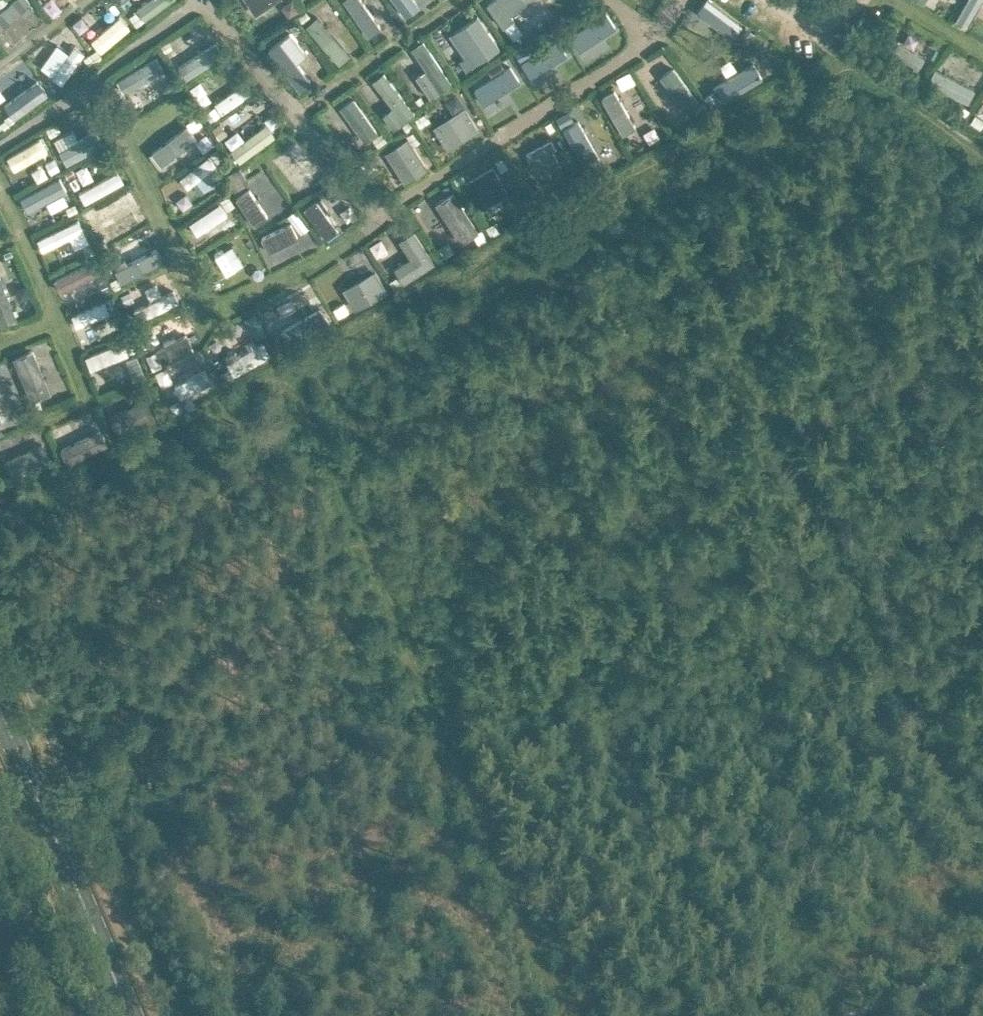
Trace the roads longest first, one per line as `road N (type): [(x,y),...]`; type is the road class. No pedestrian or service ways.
road 1 (secondary): [(131,1015),(0,707)]

